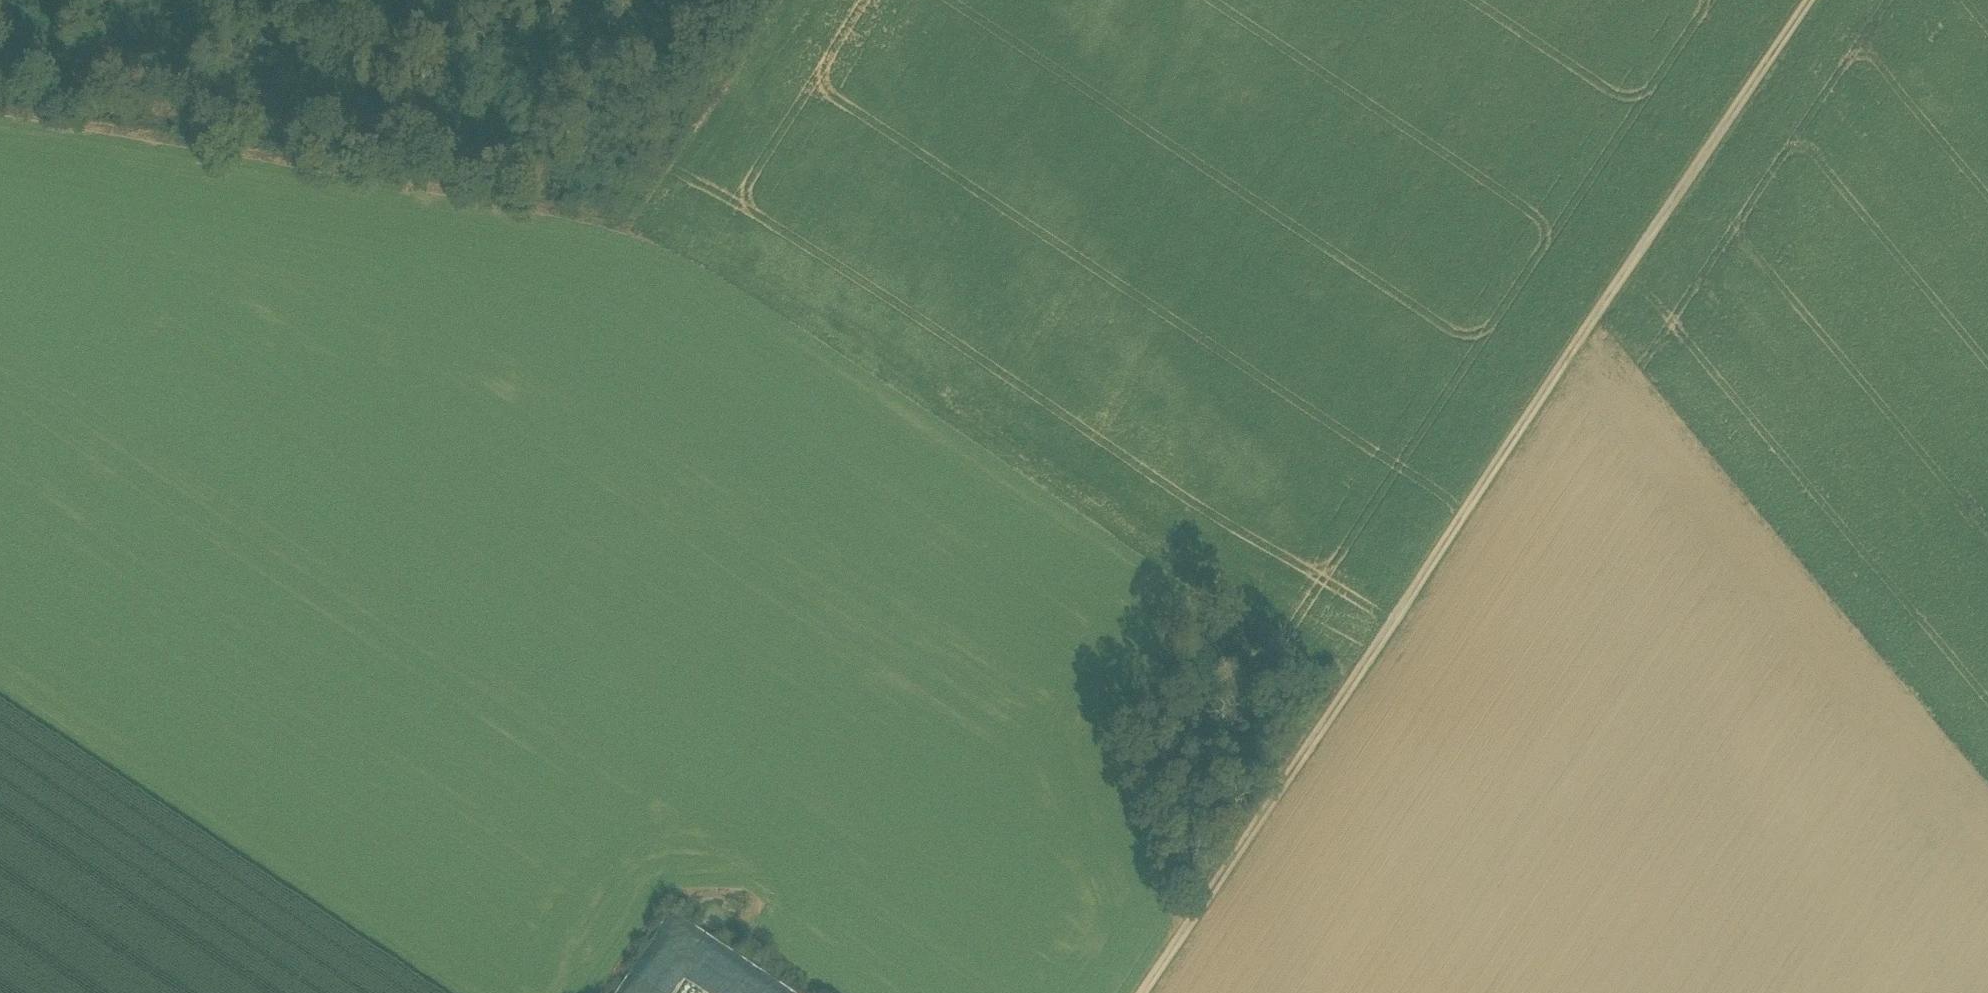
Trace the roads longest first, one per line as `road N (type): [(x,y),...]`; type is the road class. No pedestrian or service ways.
road 1 (track): [(1141,992),(1810,0)]

